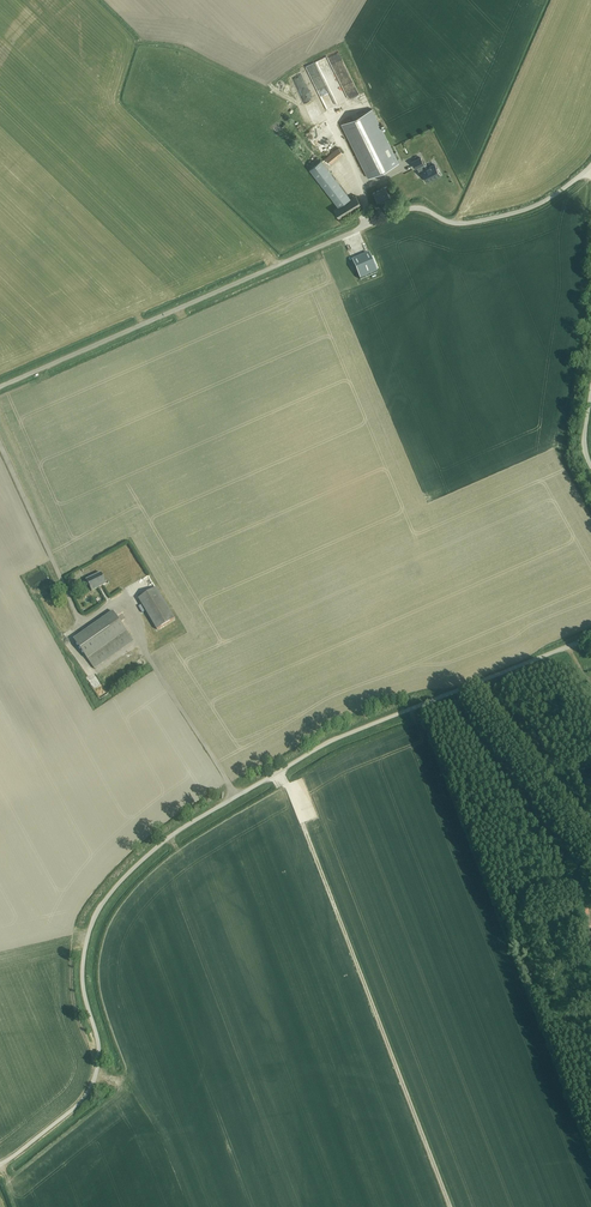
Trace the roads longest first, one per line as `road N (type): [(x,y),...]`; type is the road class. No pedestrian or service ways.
road 1 (unclassified): [(0,1164),(89,1092),(99,1055),(83,986),(90,929),(105,899),(161,844),(336,739),(590,637)]
road 2 (unclassified): [(0,386),(406,207),(473,222),(549,200),(588,169)]
road 3 (track): [(300,824),(451,1206)]
road 4 (track): [(236,797),(155,667)]

